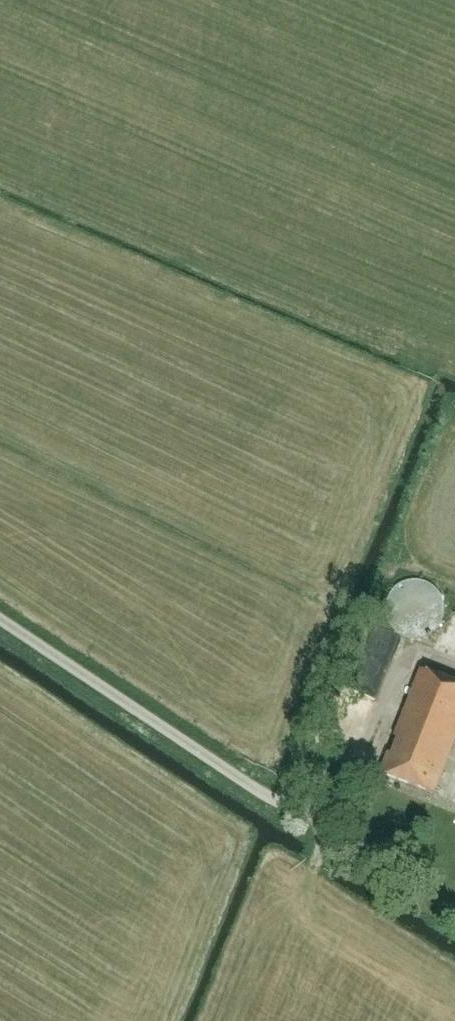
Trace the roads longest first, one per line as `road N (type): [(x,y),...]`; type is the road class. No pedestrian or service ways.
road 1 (unclassified): [(361,755),(336,792),(300,806),(279,802),(0,616)]

